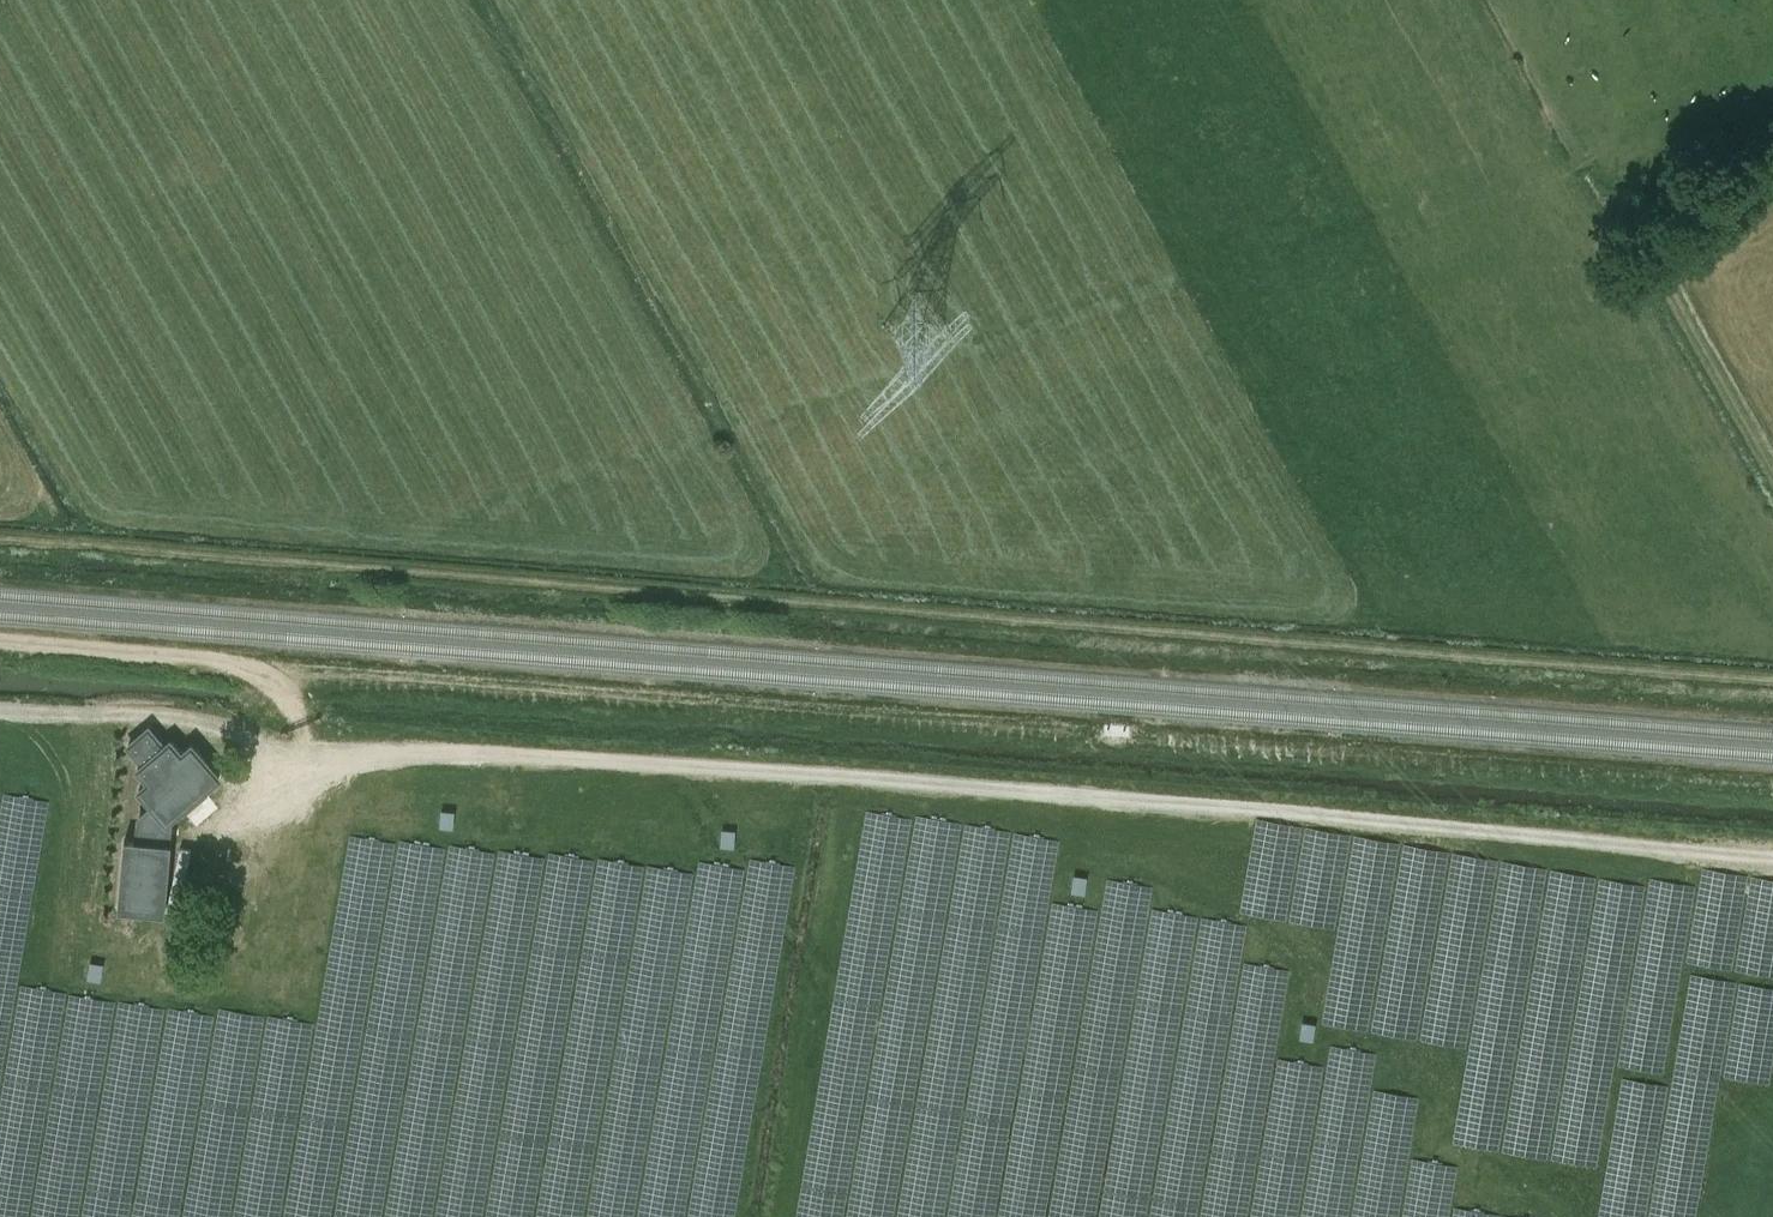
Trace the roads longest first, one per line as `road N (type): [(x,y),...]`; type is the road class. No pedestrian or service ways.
road 1 (track): [(300,721),(279,688),(224,662),(0,647)]

